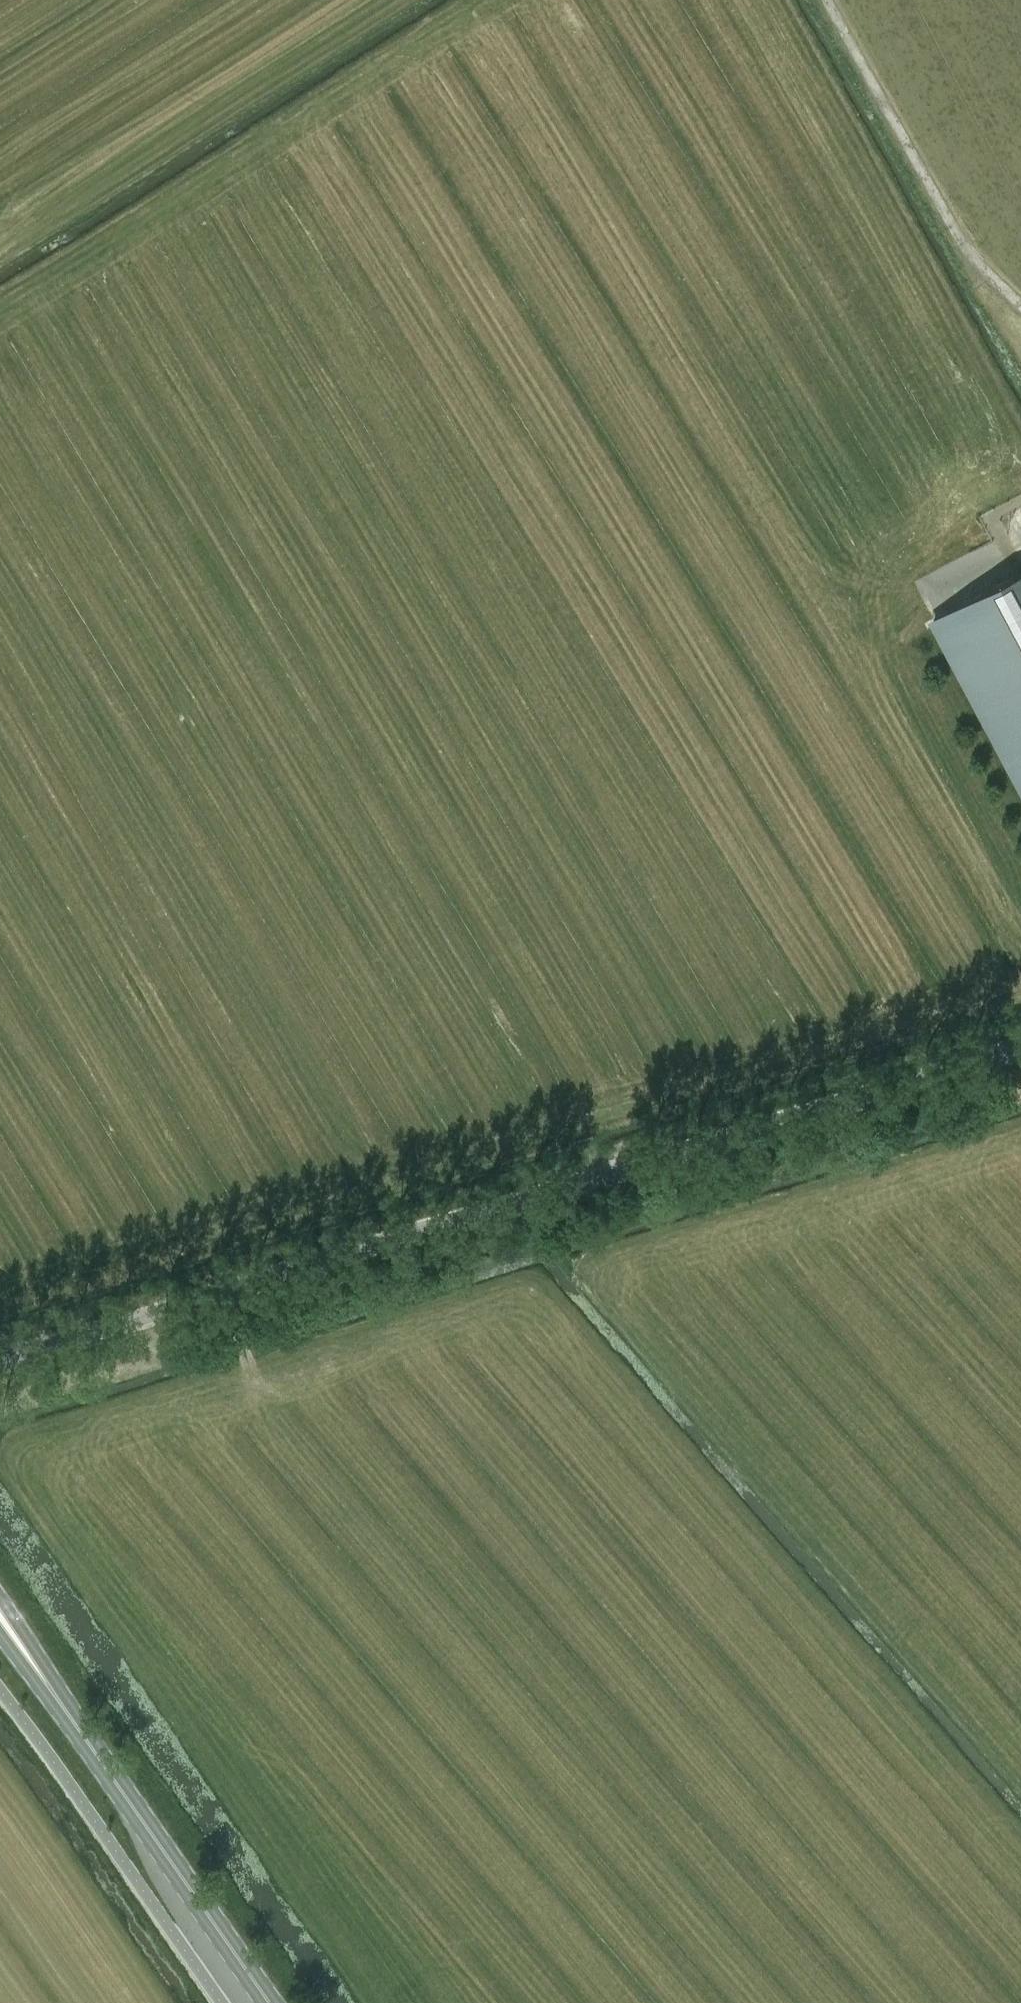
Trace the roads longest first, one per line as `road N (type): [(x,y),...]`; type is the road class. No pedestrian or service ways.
road 1 (unclassified): [(0,1362),(1020,1038)]
road 2 (secondary): [(264,2002),(0,1618)]

